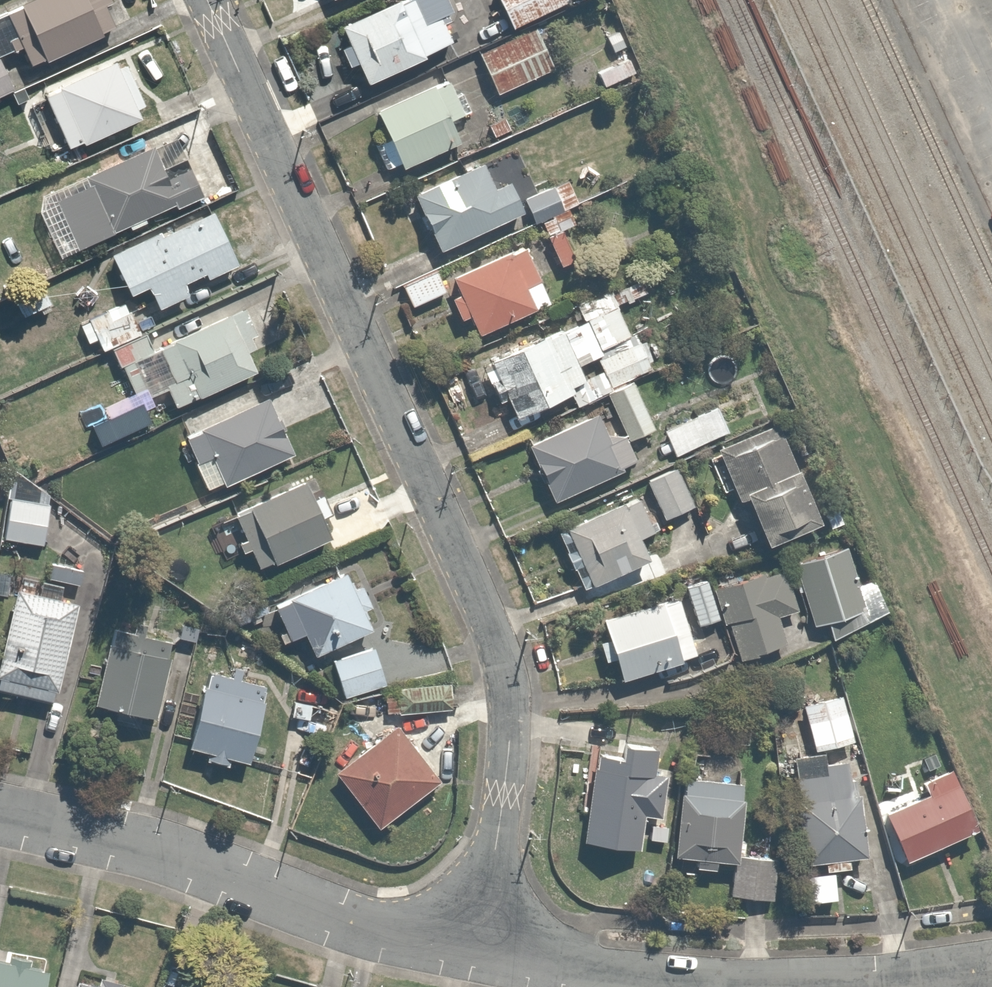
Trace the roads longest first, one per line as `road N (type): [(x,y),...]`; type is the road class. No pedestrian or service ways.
road 1 (residential): [(201,0),(489,630),(499,746),(470,949)]
road 2 (residential): [(0,811),(119,839),(383,931),(470,949)]
road 3 (residential): [(470,949),(666,986)]
road 4 (residential): [(839,986),(928,980),(991,962)]

